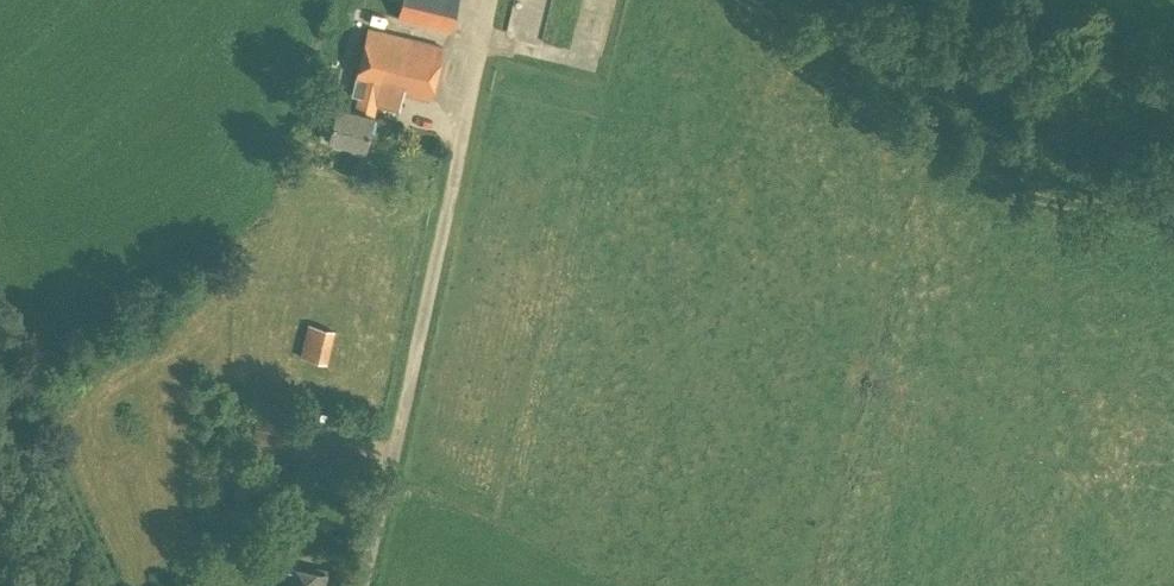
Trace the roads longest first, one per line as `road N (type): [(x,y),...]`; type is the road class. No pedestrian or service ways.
road 1 (track): [(367,585),(472,127)]

